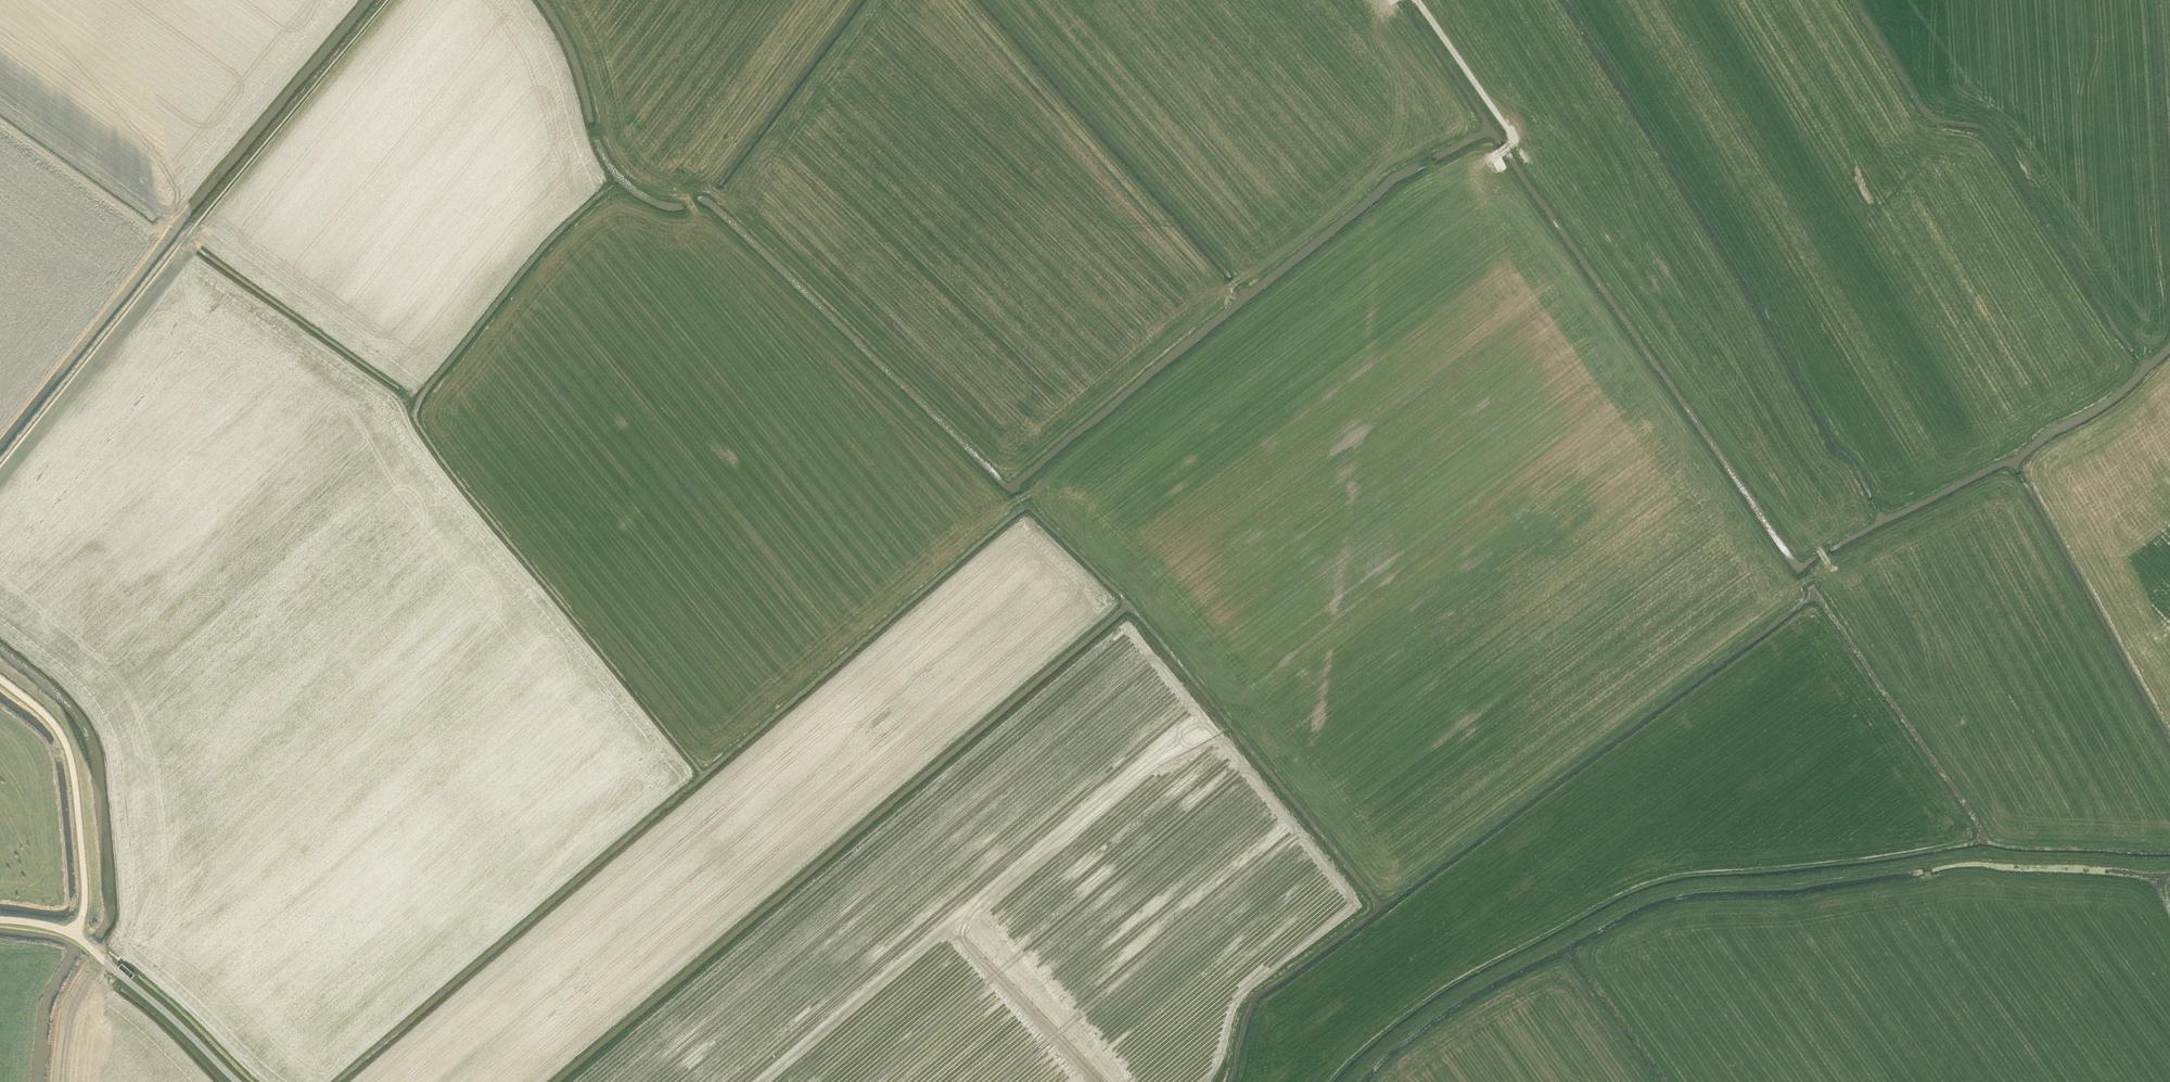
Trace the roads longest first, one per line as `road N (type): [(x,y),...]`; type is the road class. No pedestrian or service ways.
road 1 (unclassified): [(77,933),(83,854),(66,743),(0,679)]
road 2 (track): [(554,0),(575,32),(608,140),(624,164),(683,195),(694,210)]
road 3 (unclassified): [(239,1081),(77,933)]
road 4 (track): [(1416,0),(1514,139)]

